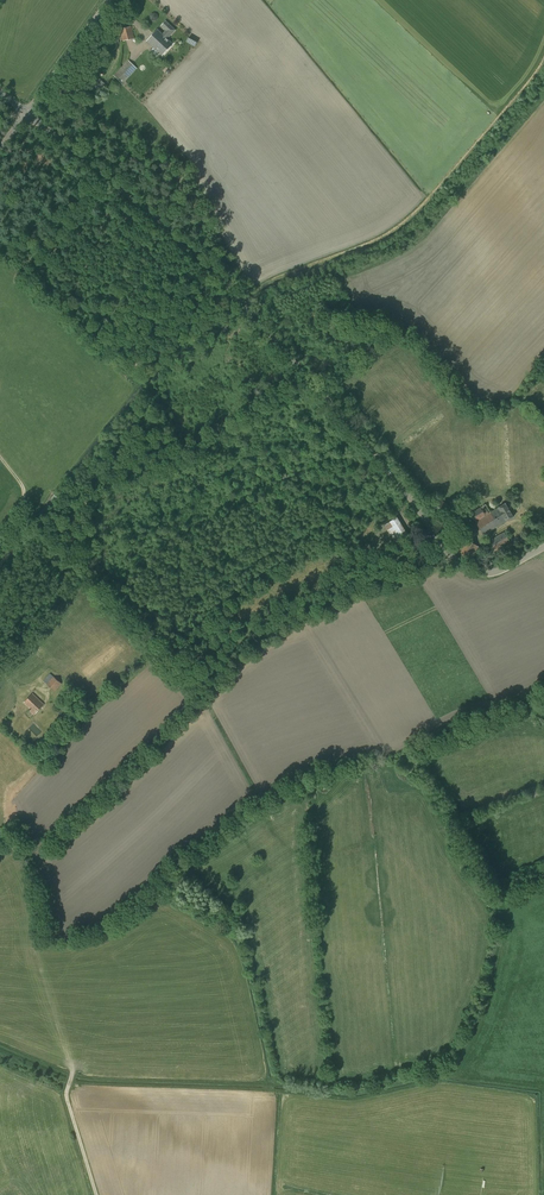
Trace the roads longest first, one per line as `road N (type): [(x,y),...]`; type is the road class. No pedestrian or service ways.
road 1 (tertiary): [(543,548),(499,573),(461,566),(191,247),(26,115)]
road 2 (tertiary): [(26,115),(110,0)]
road 3 (track): [(96,1194),(66,1094),(72,1071)]

